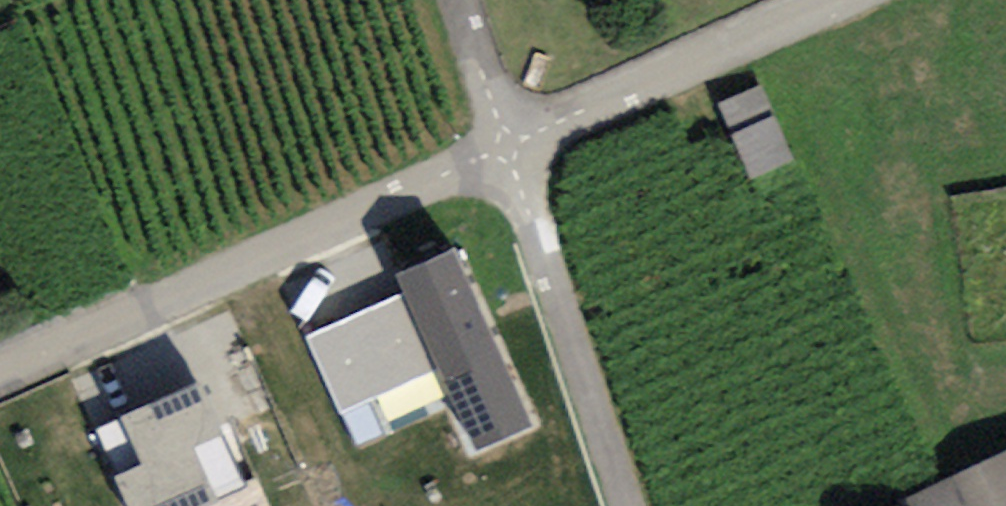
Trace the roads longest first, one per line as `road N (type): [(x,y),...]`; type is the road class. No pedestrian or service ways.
road 1 (residential): [(0,364),(495,144)]
road 2 (residential): [(621,505),(495,144)]
road 3 (residential): [(495,144),(817,0)]
road 4 (residential): [(495,144),(451,0)]

